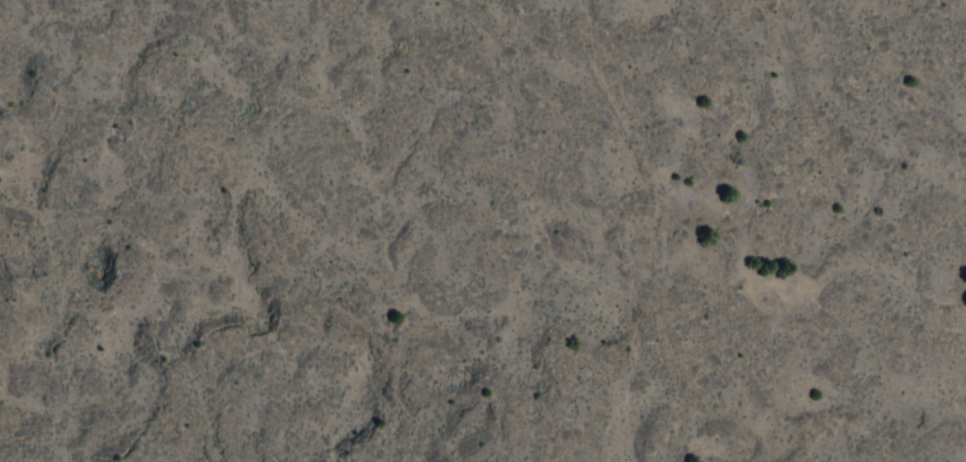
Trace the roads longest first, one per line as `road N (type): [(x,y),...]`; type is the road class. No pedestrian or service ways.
road 1 (track): [(587,0),(588,50),(651,162),(665,226),(664,266),(622,403),(620,461)]

